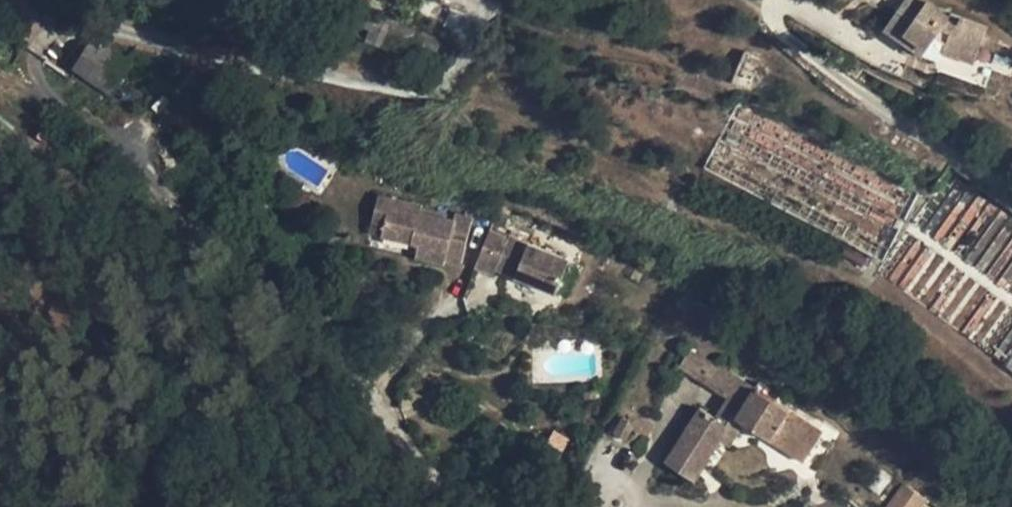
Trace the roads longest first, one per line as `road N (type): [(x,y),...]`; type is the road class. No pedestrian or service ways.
road 1 (track): [(359,381),(488,506)]

